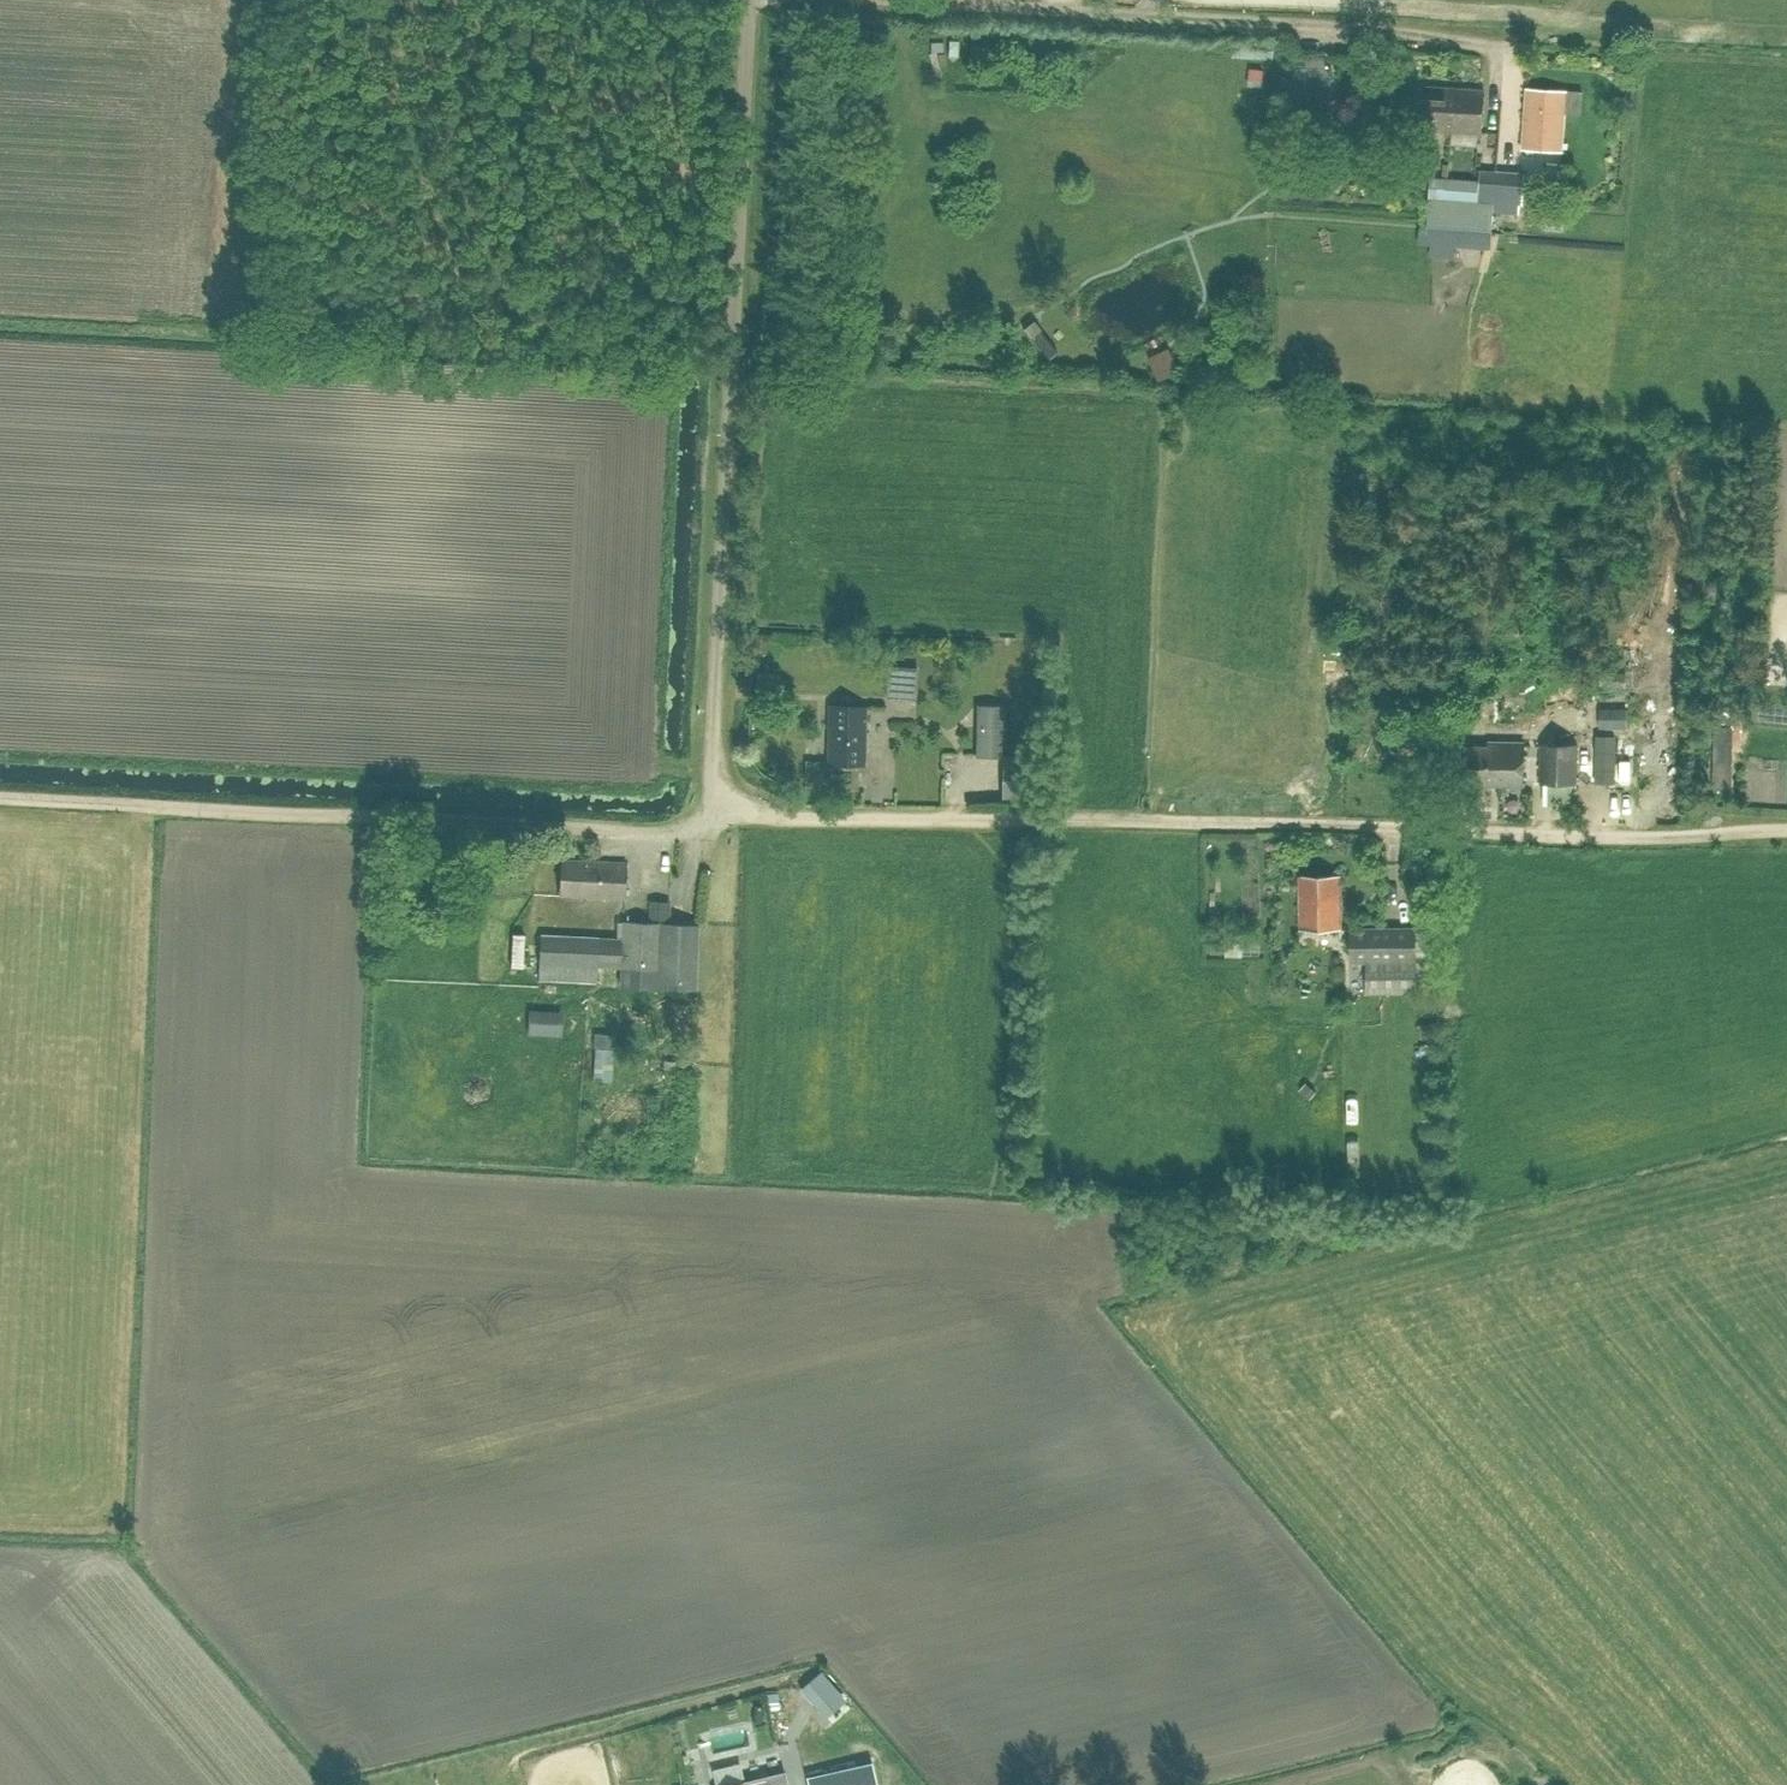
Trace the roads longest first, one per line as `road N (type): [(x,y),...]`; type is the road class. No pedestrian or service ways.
road 1 (unclassified): [(707,820),(736,806),(1665,840),(1786,830)]
road 2 (unclassified): [(707,820),(746,0)]

